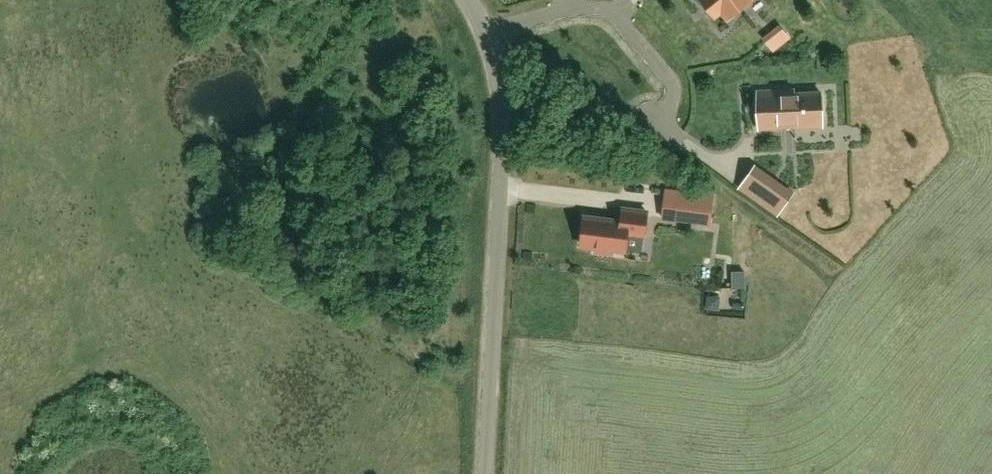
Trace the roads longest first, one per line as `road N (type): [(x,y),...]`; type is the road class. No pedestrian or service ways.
road 1 (unclassified): [(485,473),(502,140),(486,36)]
road 2 (residential): [(486,36),(567,10),(613,12),(673,87),(670,104),(653,122)]

